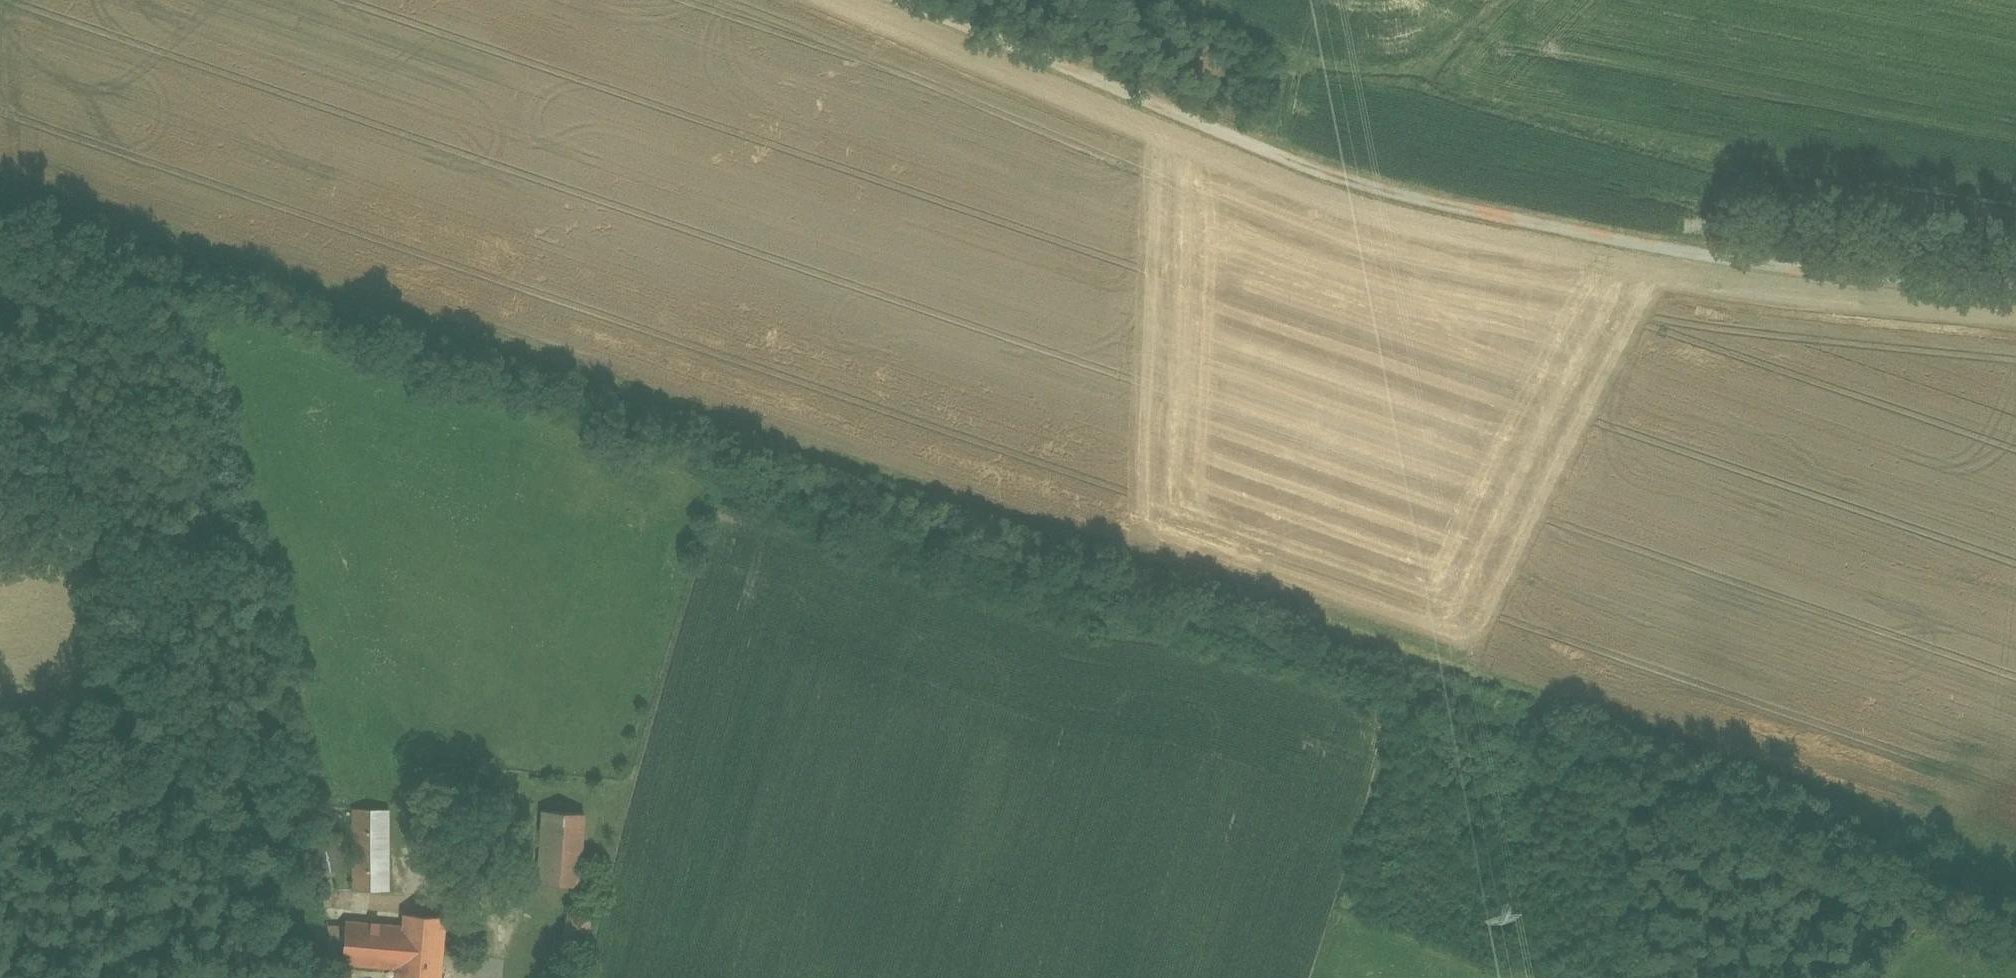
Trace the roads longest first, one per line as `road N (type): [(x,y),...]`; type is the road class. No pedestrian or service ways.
road 1 (track): [(922,0),(1370,176),(2015,285)]

